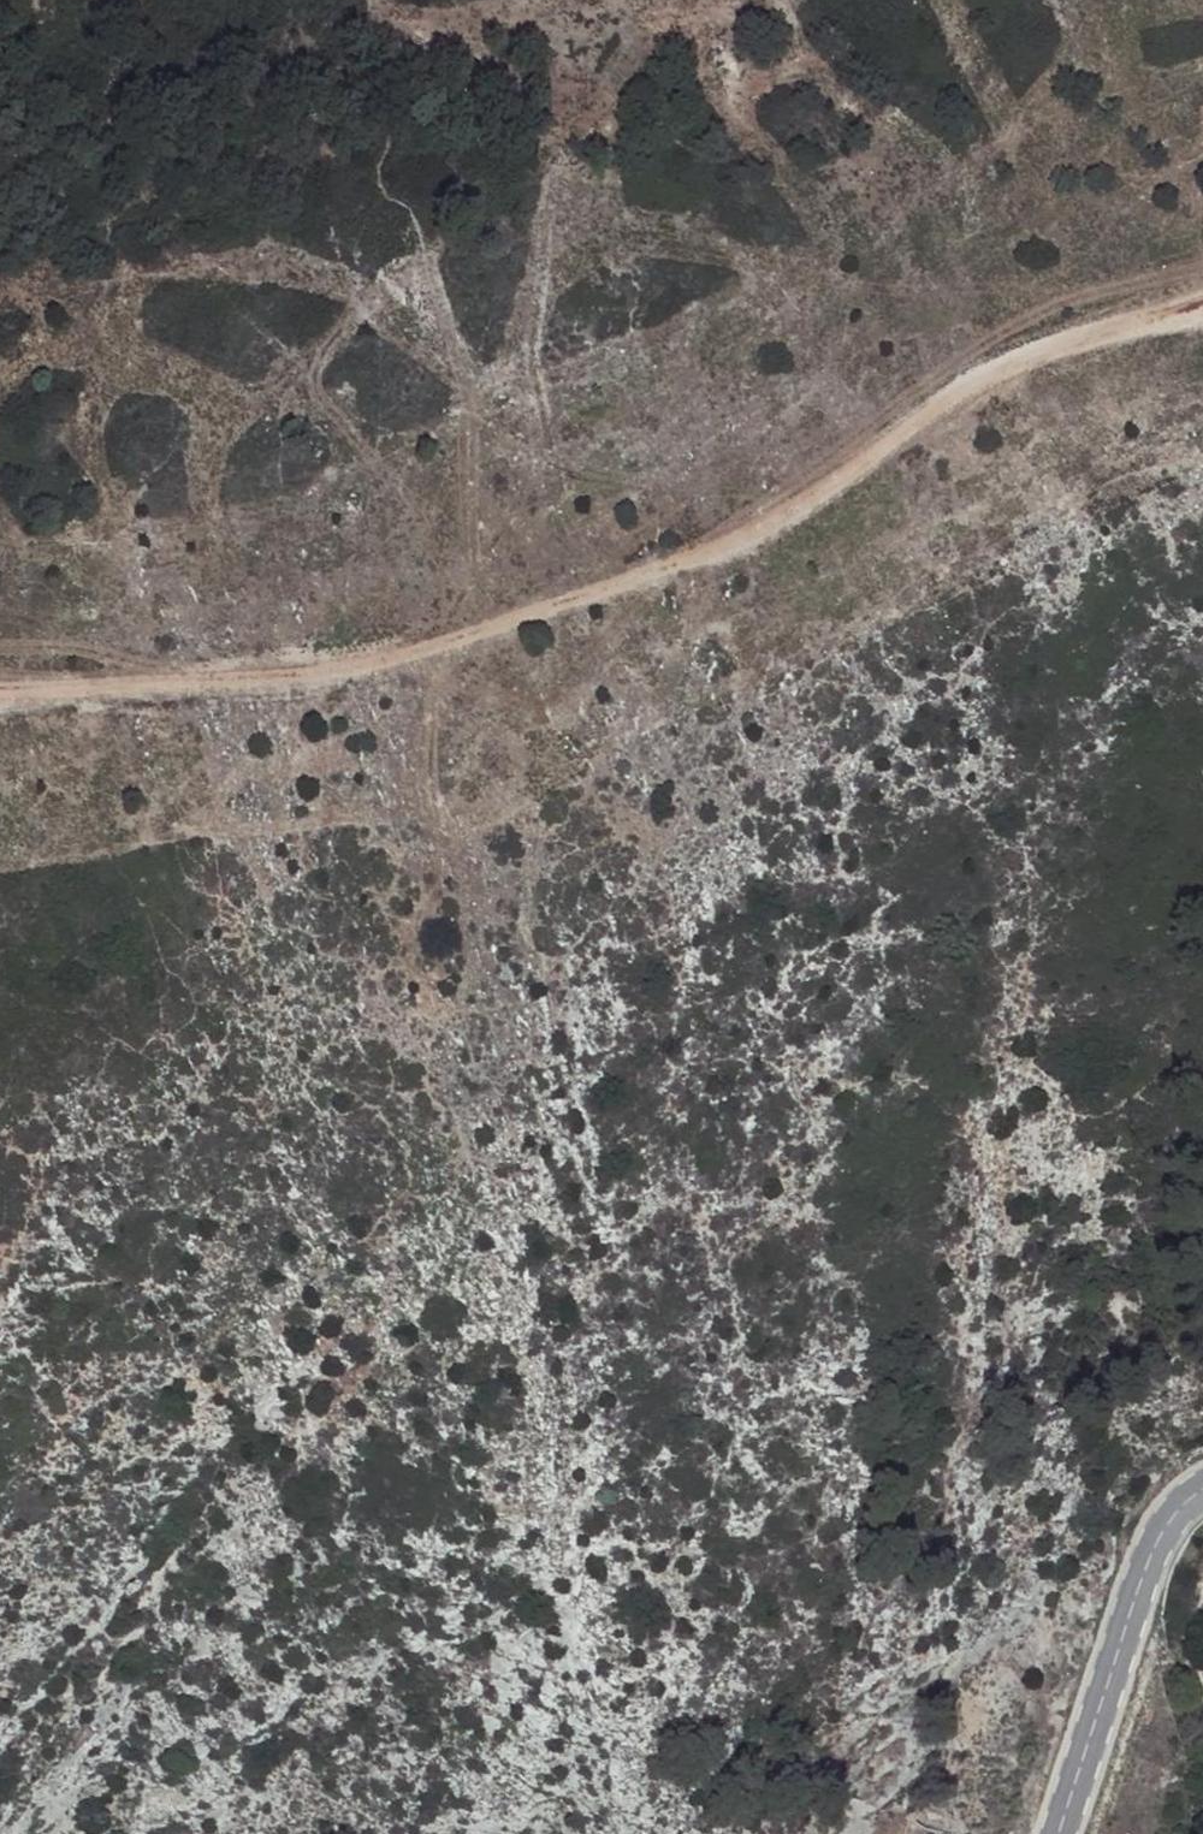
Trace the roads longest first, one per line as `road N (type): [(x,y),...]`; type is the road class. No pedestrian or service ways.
road 1 (track): [(1202,310),(1005,364),(839,488),(734,548),(447,640),(0,699)]
road 2 (secondary): [(1202,1487),(1161,1529),(1058,1833)]

